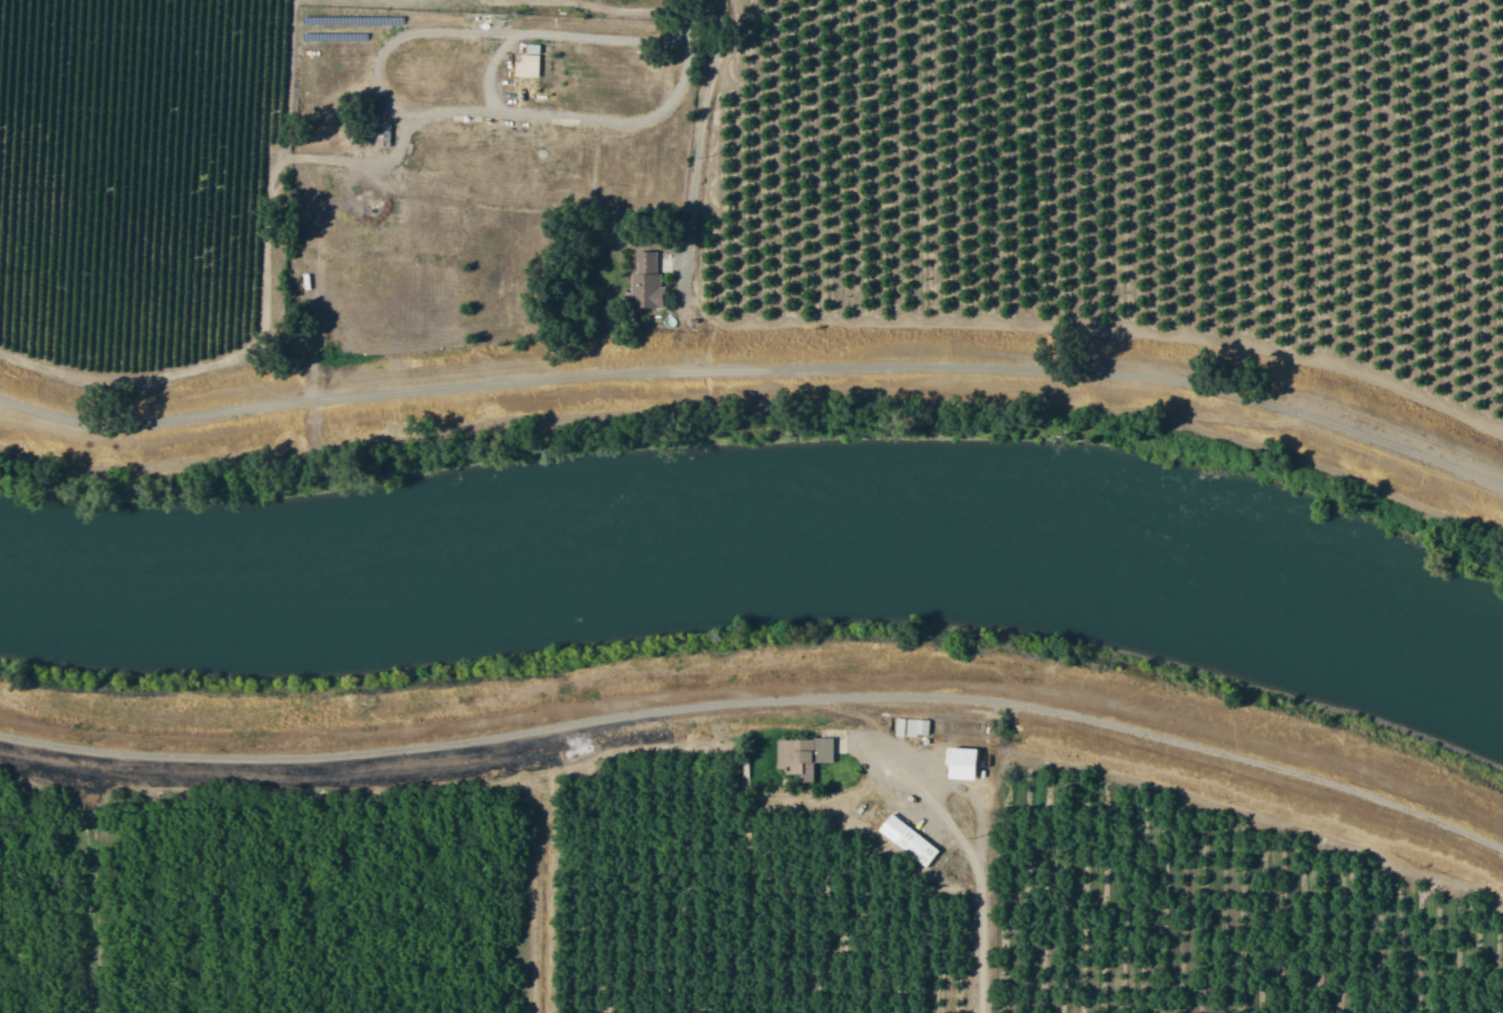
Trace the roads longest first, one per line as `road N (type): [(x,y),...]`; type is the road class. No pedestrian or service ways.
road 1 (residential): [(1502,486),(1354,430),(1154,373),(707,371),(372,394),(120,426),(0,401)]
road 2 (track): [(0,751),(205,764),(605,742),(1163,764),(1448,836),(1502,859)]

